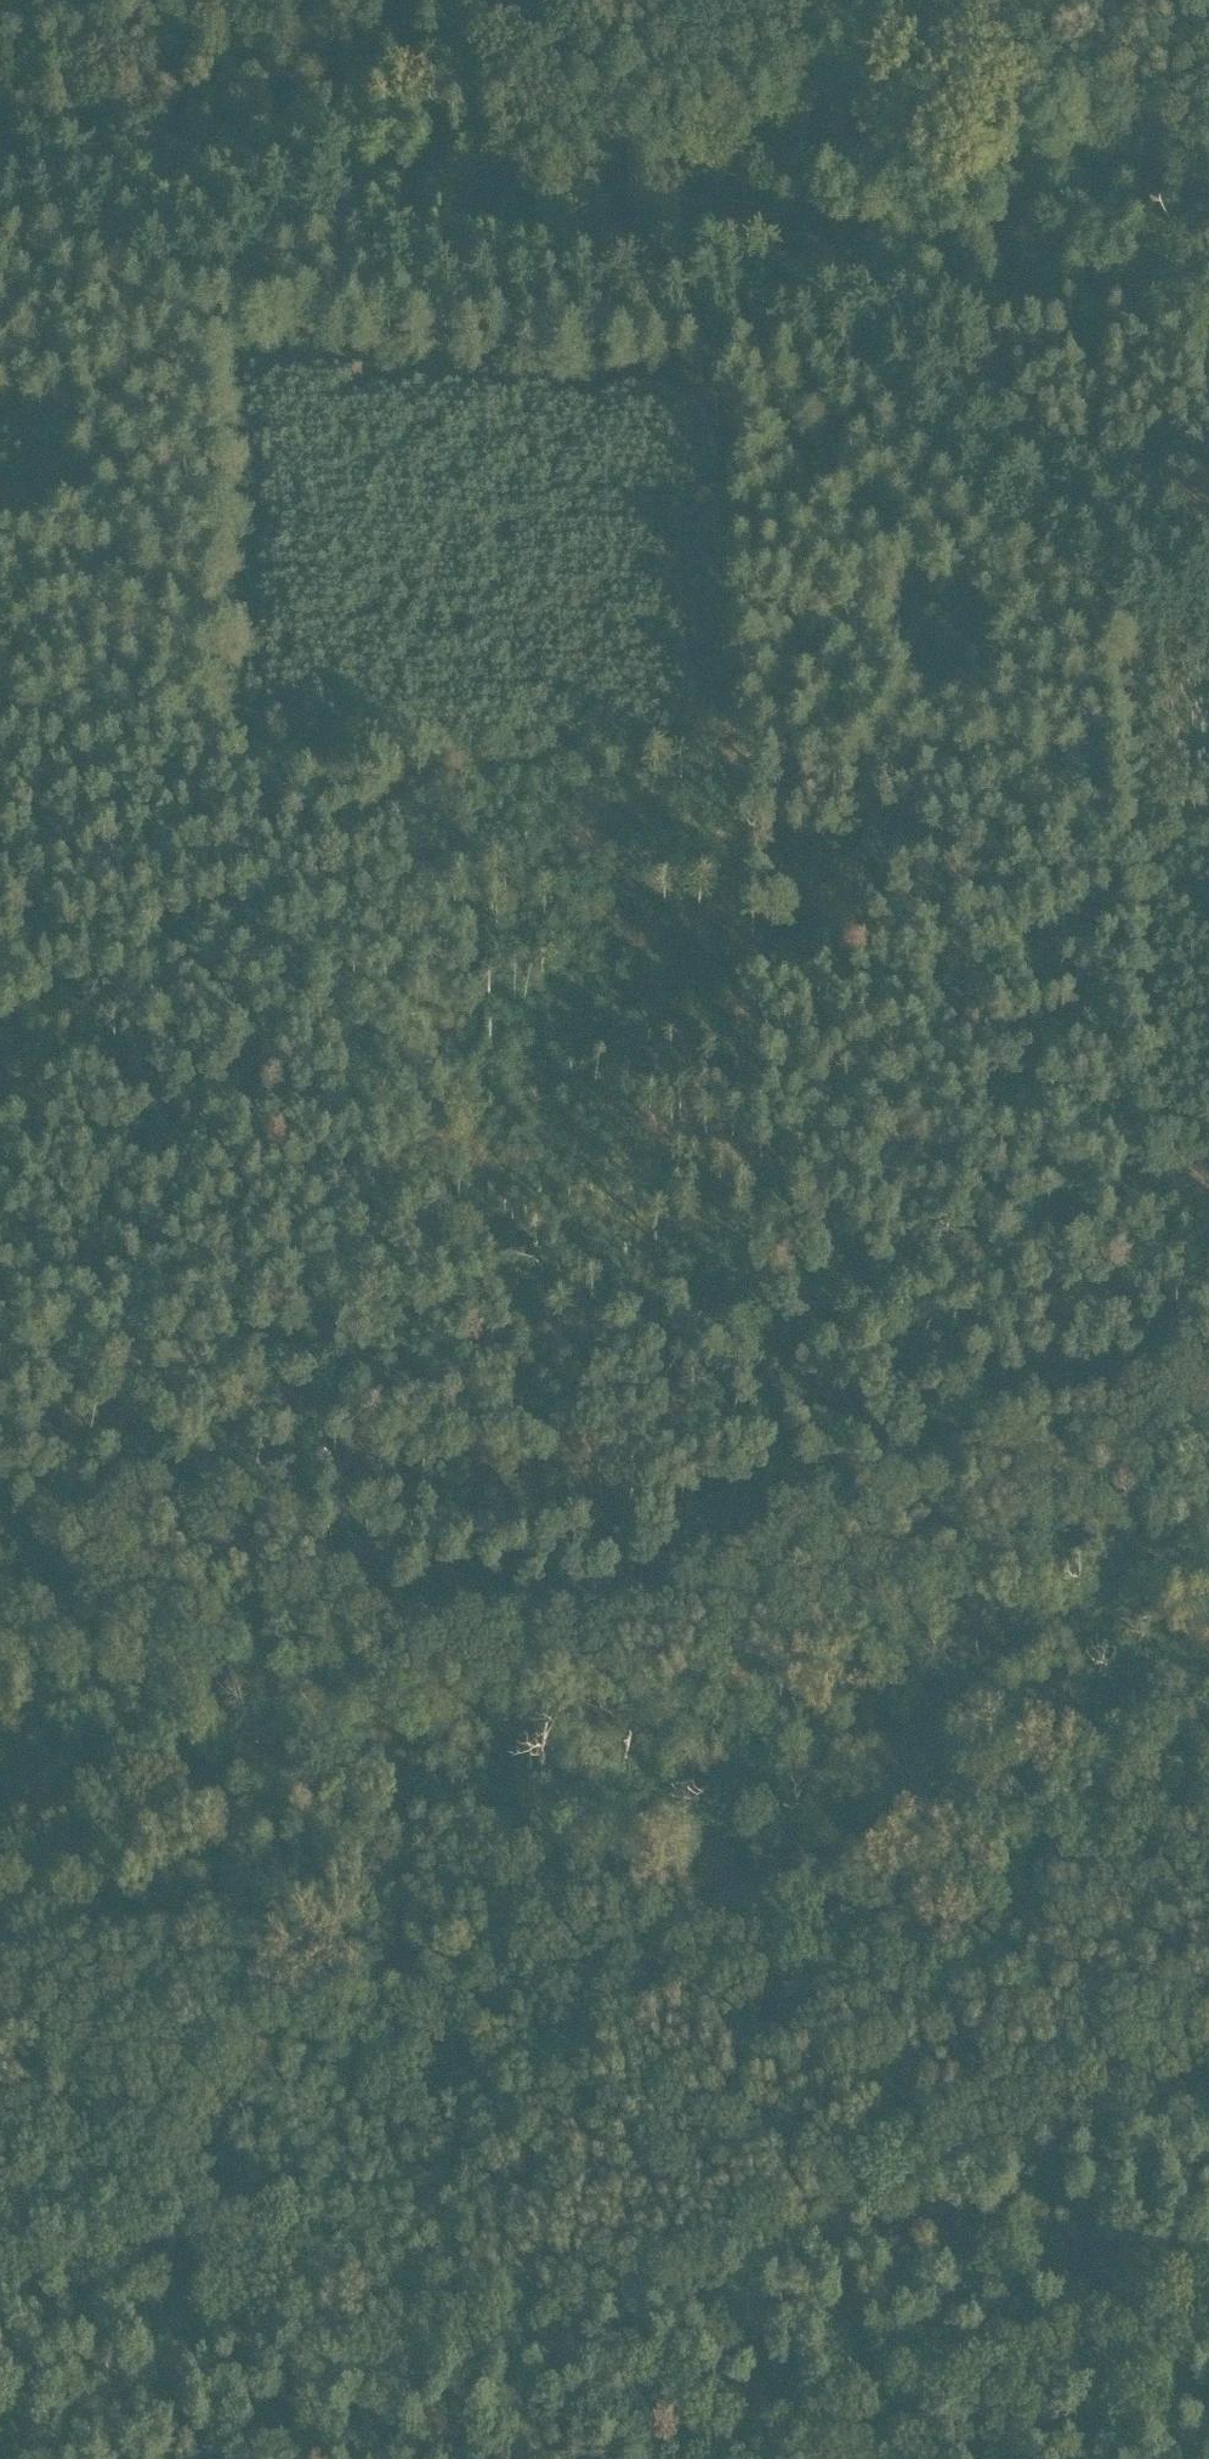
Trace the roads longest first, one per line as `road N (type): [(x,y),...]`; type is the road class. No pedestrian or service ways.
road 1 (track): [(1208,1273),(748,1323),(0,1388)]
road 2 (track): [(748,1323),(729,790)]

